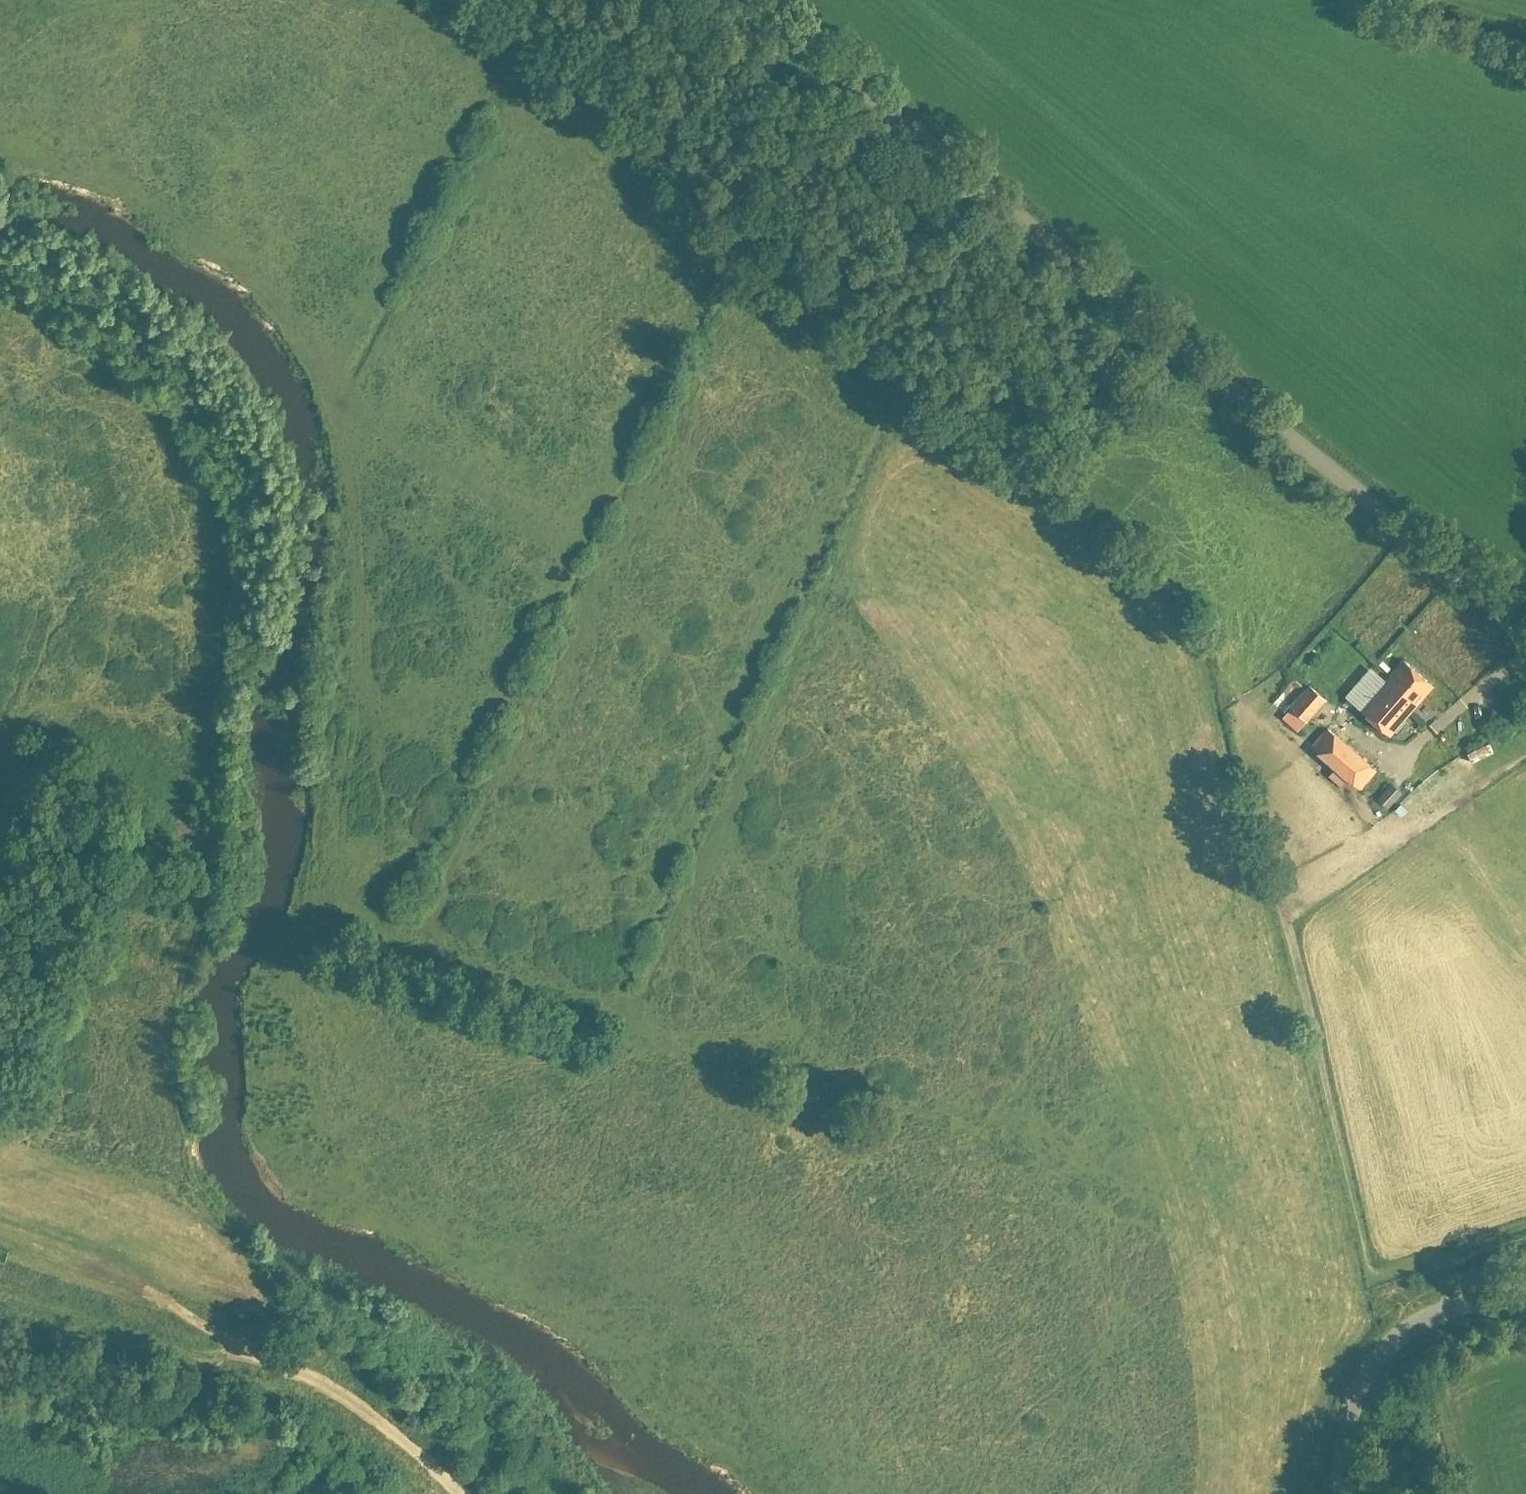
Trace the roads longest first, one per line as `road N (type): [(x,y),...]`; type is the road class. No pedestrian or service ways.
road 1 (track): [(1397,1341),(1378,1297),(1359,1295),(1202,663),(1176,595),(858,351),(791,309),(415,0)]
road 2 (unclassified): [(1525,635),(753,0)]
road 3 (unclassified): [(1336,1493),(1355,1399),(1383,1354),(1423,1322),(1525,1289)]

